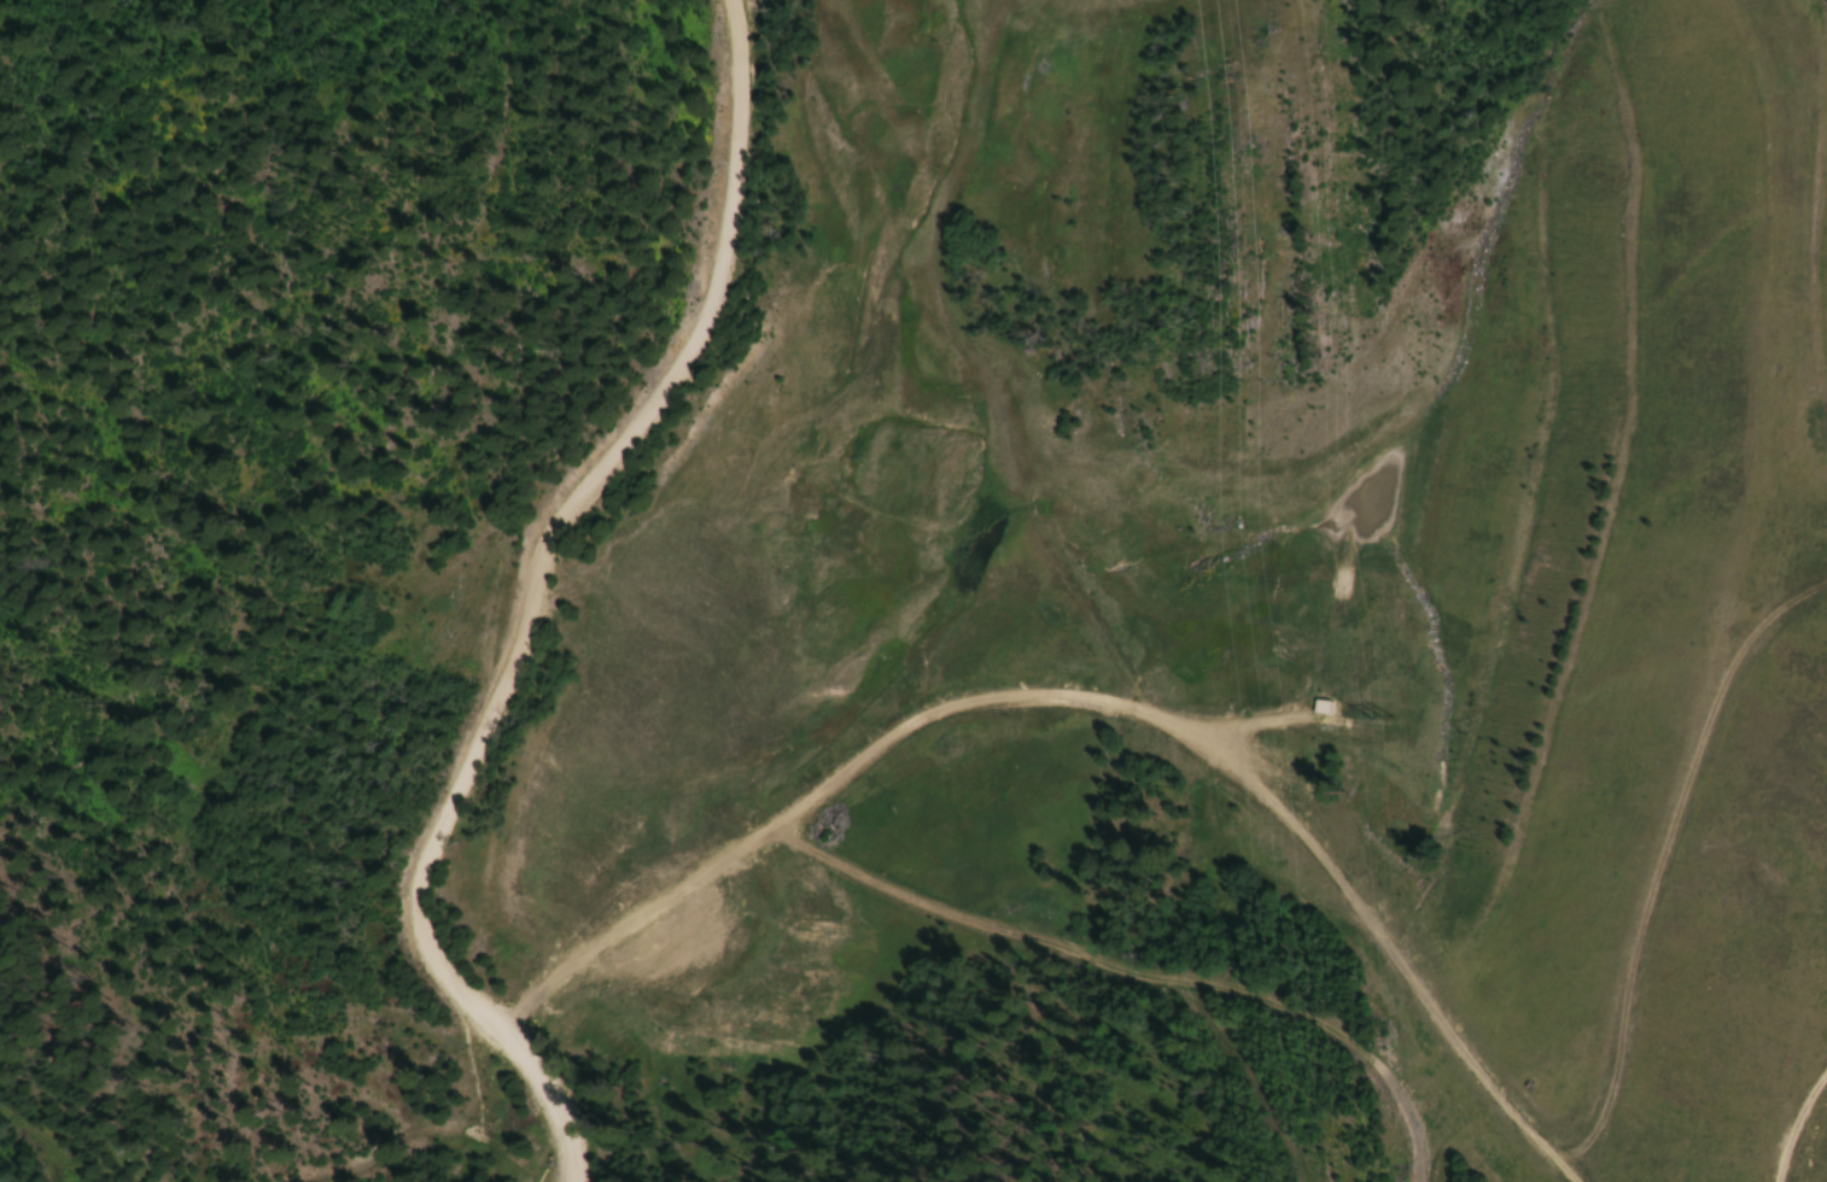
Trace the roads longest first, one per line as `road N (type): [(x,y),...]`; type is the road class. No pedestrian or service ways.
road 1 (residential): [(579,1181),(582,1153),(559,1098),(469,1007),(421,936),(421,877),(529,610),(547,543),(667,402),(706,318),(725,210),(735,40),(729,0)]

